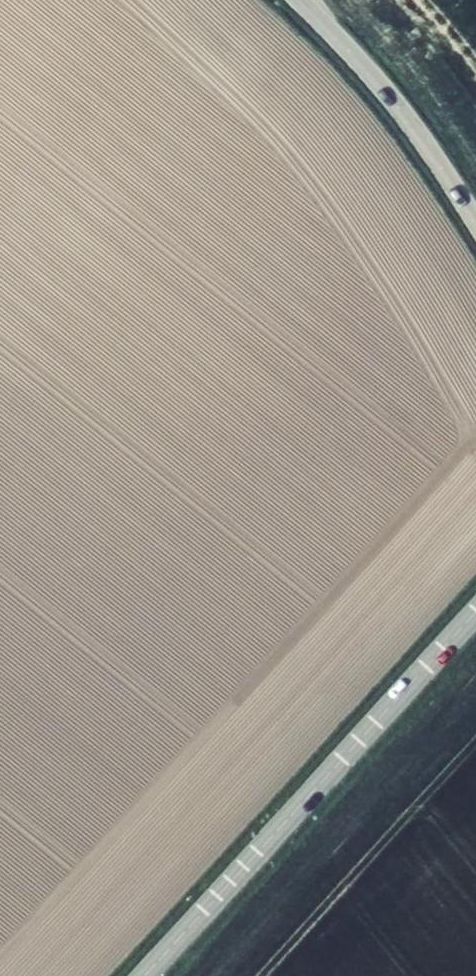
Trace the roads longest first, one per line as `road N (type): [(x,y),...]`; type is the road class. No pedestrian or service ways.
road 1 (unclassified): [(475,612),(144,975)]
road 2 (unclassified): [(475,218),(390,96),(300,0)]

